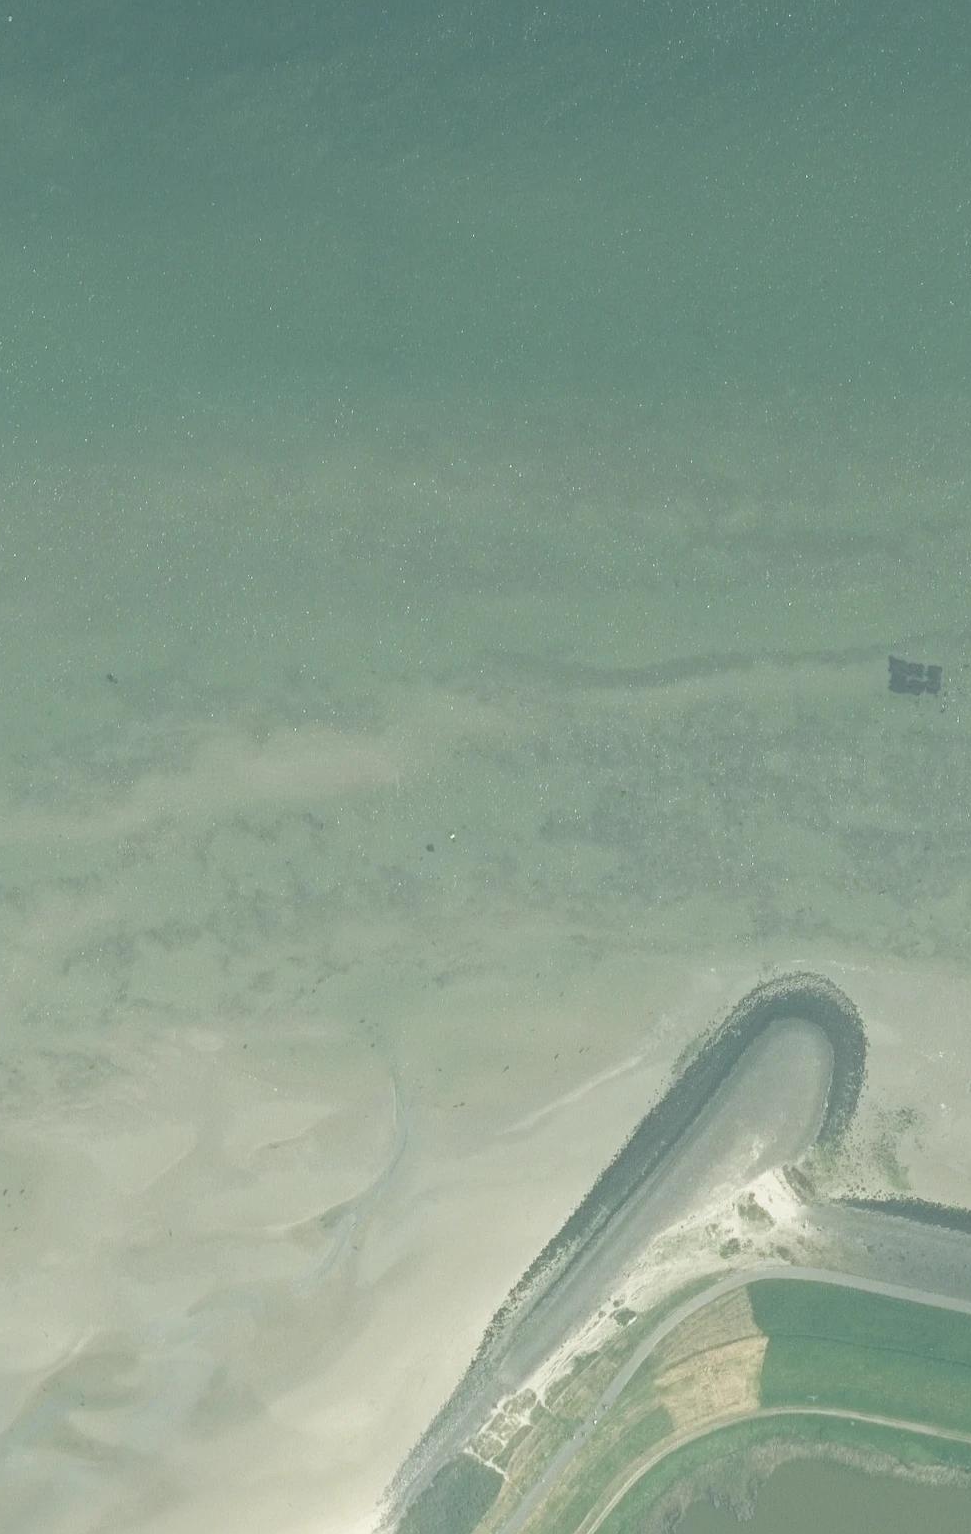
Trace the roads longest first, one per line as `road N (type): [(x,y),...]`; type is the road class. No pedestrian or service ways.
road 1 (track): [(970,1443),(832,1412),(771,1408),(696,1432),(633,1480),(592,1533)]

